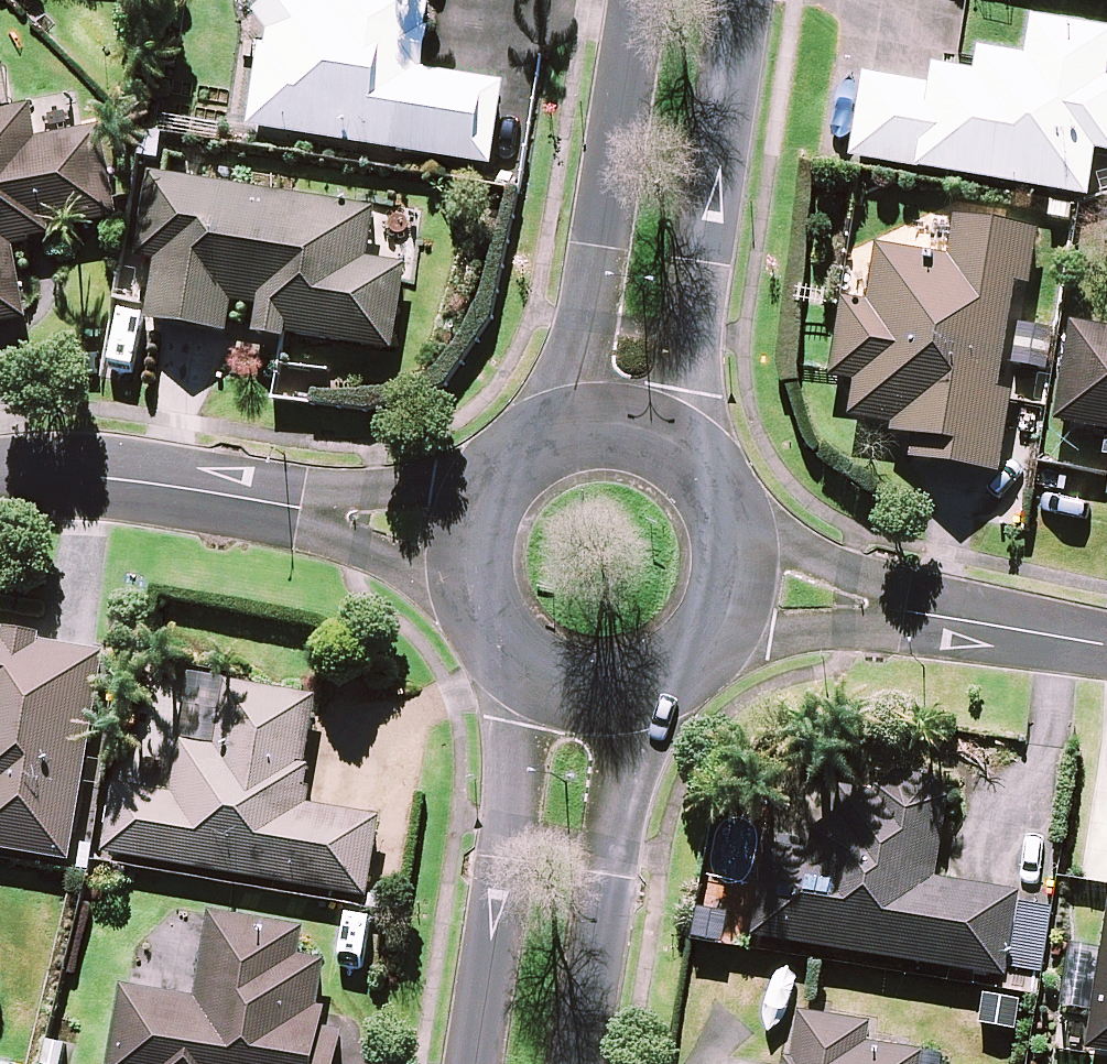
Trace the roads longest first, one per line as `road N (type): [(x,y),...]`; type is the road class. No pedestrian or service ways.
road 1 (residential): [(0,476),(253,501),(463,535)]
road 2 (tertiary): [(746,0),(682,439)]
road 3 (tertiary): [(563,423),(635,0)]
road 4 (tertiary): [(470,1063),(529,674)]
road 5 (tertiary): [(636,694),(577,1063)]
road 6 (residential): [(1106,645),(738,583)]
road 7 (tertiary): [(529,674),(482,630),(464,584),(463,535)]
road 8 (tertiary): [(682,439),(727,499),(739,540),(738,583)]
road 9 (tertiary): [(463,535),(481,486),(516,447),(563,423)]
road 10 (tertiary): [(738,583),(722,626),(693,661),(636,694)]
road 11 (tertiary): [(563,423),(618,419),(682,439)]

